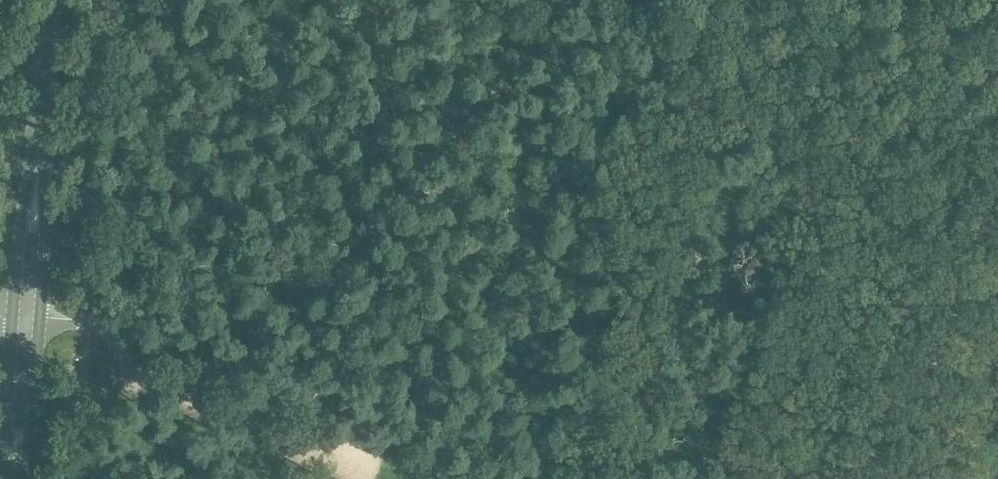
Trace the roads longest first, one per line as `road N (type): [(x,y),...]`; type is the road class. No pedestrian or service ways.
road 1 (unclassified): [(371,457),(162,392),(132,370),(103,327),(27,315)]
road 2 (secondary): [(27,315),(51,0)]
road 3 (secondary): [(15,478),(27,315)]

